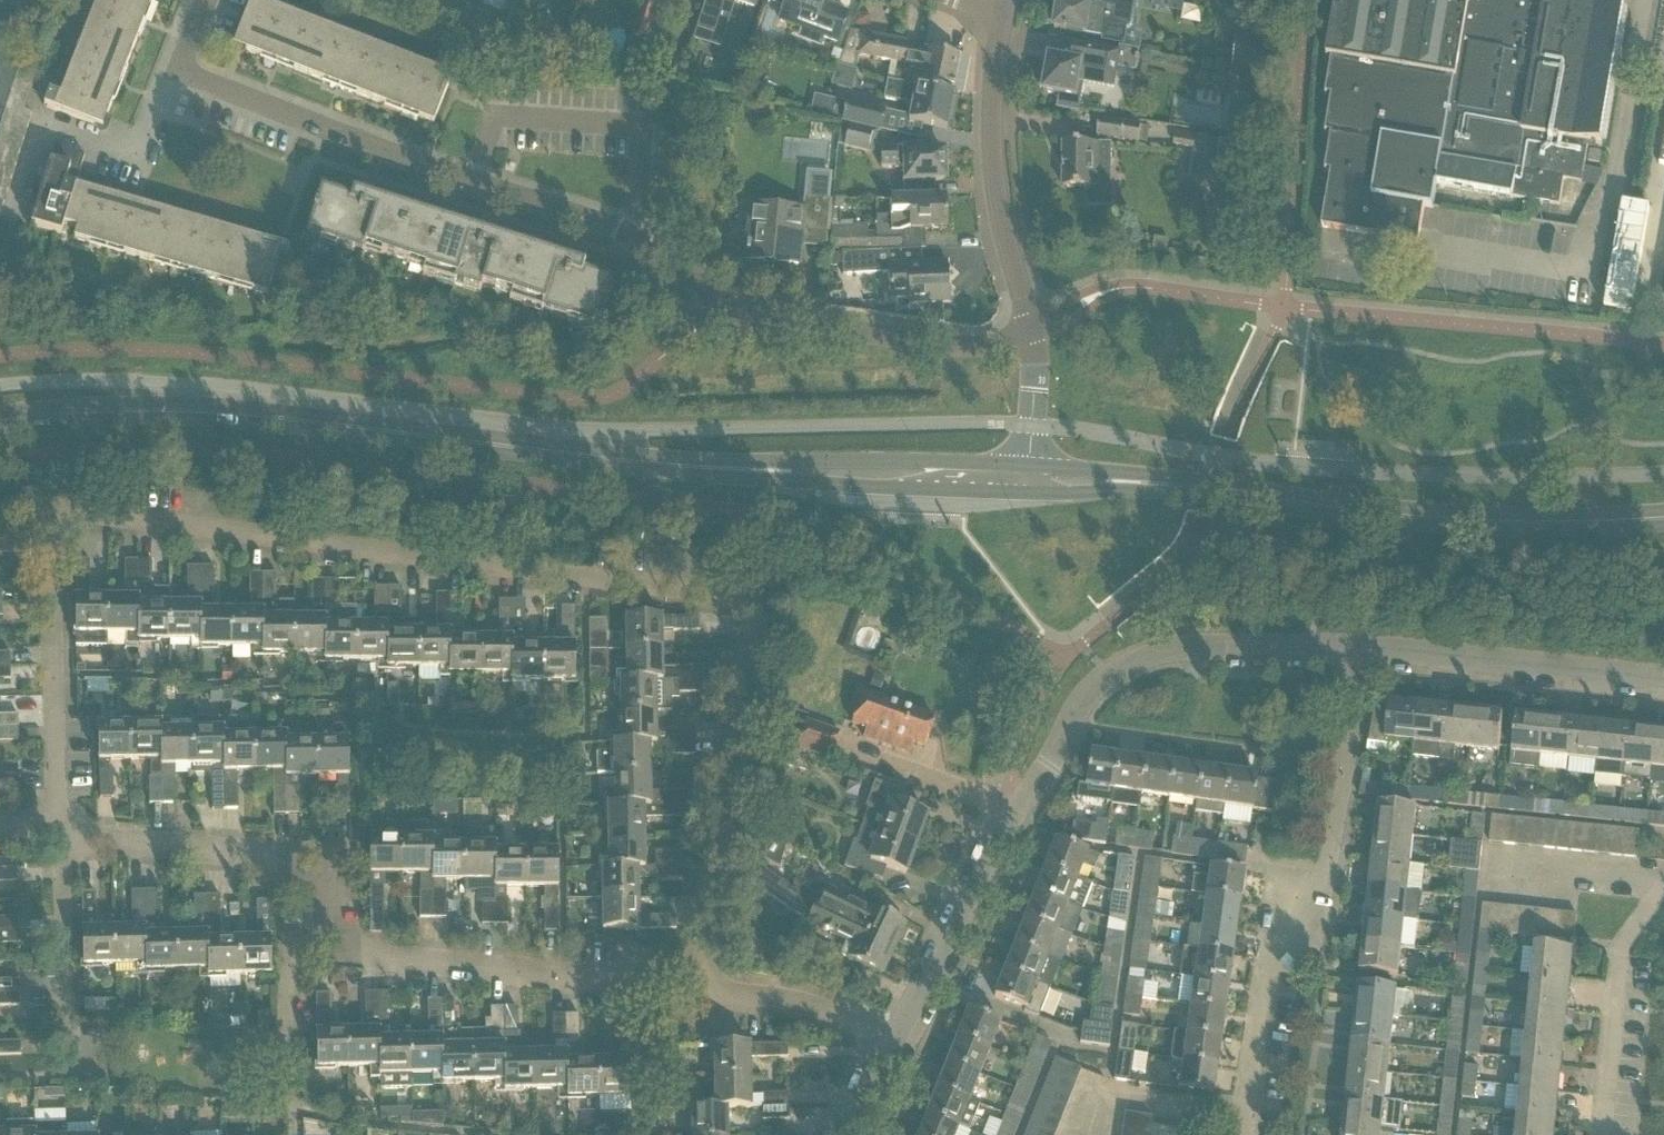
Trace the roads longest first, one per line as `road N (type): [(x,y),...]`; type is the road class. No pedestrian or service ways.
road 1 (residential): [(695,989),(753,669),(751,604),(731,594),(72,512),(54,523),(48,539),(55,834)]
road 2 (residential): [(1030,328),(975,347),(723,316),(629,235),(175,68),(202,0)]
road 3 (secondary): [(7,418),(204,412),(737,470)]
road 4 (residential): [(55,834),(269,862),(357,954),(695,989)]
road 5 (secondary): [(1145,483),(1381,514),(1663,518)]
road 6 (residential): [(1366,645),(1323,880),(1269,953),(1239,1134)]
road 7 (residential): [(1005,827),(1076,711),(1131,660),(1206,645),(1366,645)]
road 8 (residential): [(1030,328),(994,206),(988,92),(997,17)]
road 9 (residential): [(1366,645),(1663,676)]
road 10 (secondary): [(1029,465),(811,461),(737,470)]
road 11 (secondary): [(737,470),(805,484),(1023,493)]
road 12 (residential): [(1663,886),(1618,951),(1599,1134)]
road 13 (residential): [(1005,827),(890,1042)]
road 14 (residential): [(55,834),(66,1070)]
road 15 (residential): [(695,989),(807,1009),(890,1042)]
road 16 (residential): [(1030,328),(1029,465)]
road 17 (secondary): [(1023,493),(1145,483)]

